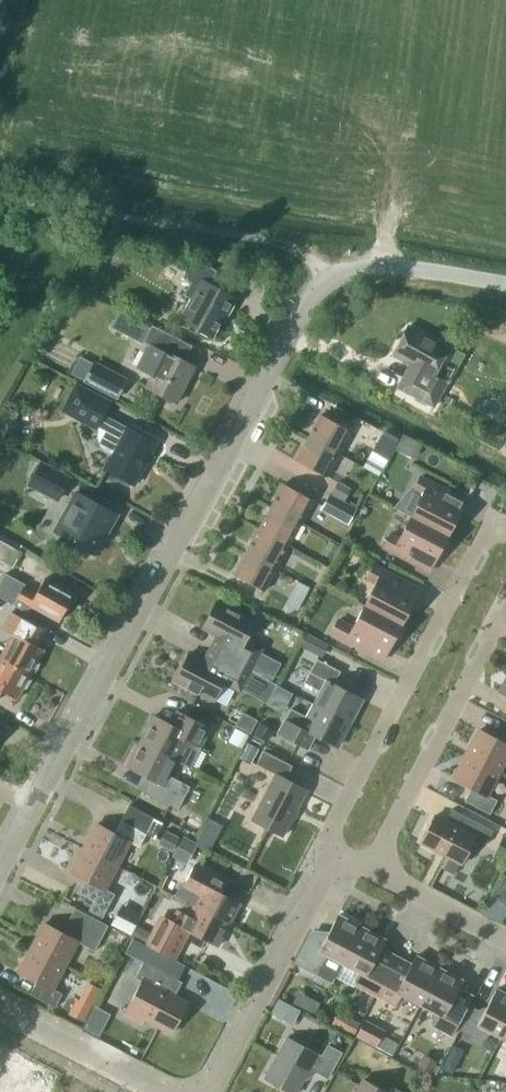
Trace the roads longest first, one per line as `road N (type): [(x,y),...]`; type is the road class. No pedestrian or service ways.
road 1 (unclassified): [(0,864),(301,313),(329,281)]
road 2 (residential): [(328,847),(492,525),(505,531)]
road 3 (track): [(329,281),(284,243),(0,196)]
road 4 (residential): [(505,615),(377,873)]
road 5 (residential): [(205,1091),(328,847)]
road 6 (residential): [(164,1091),(0,1003)]
road 7 (unclassified): [(505,283),(376,265),(329,281)]
road 8 (residential): [(505,942),(377,873)]

